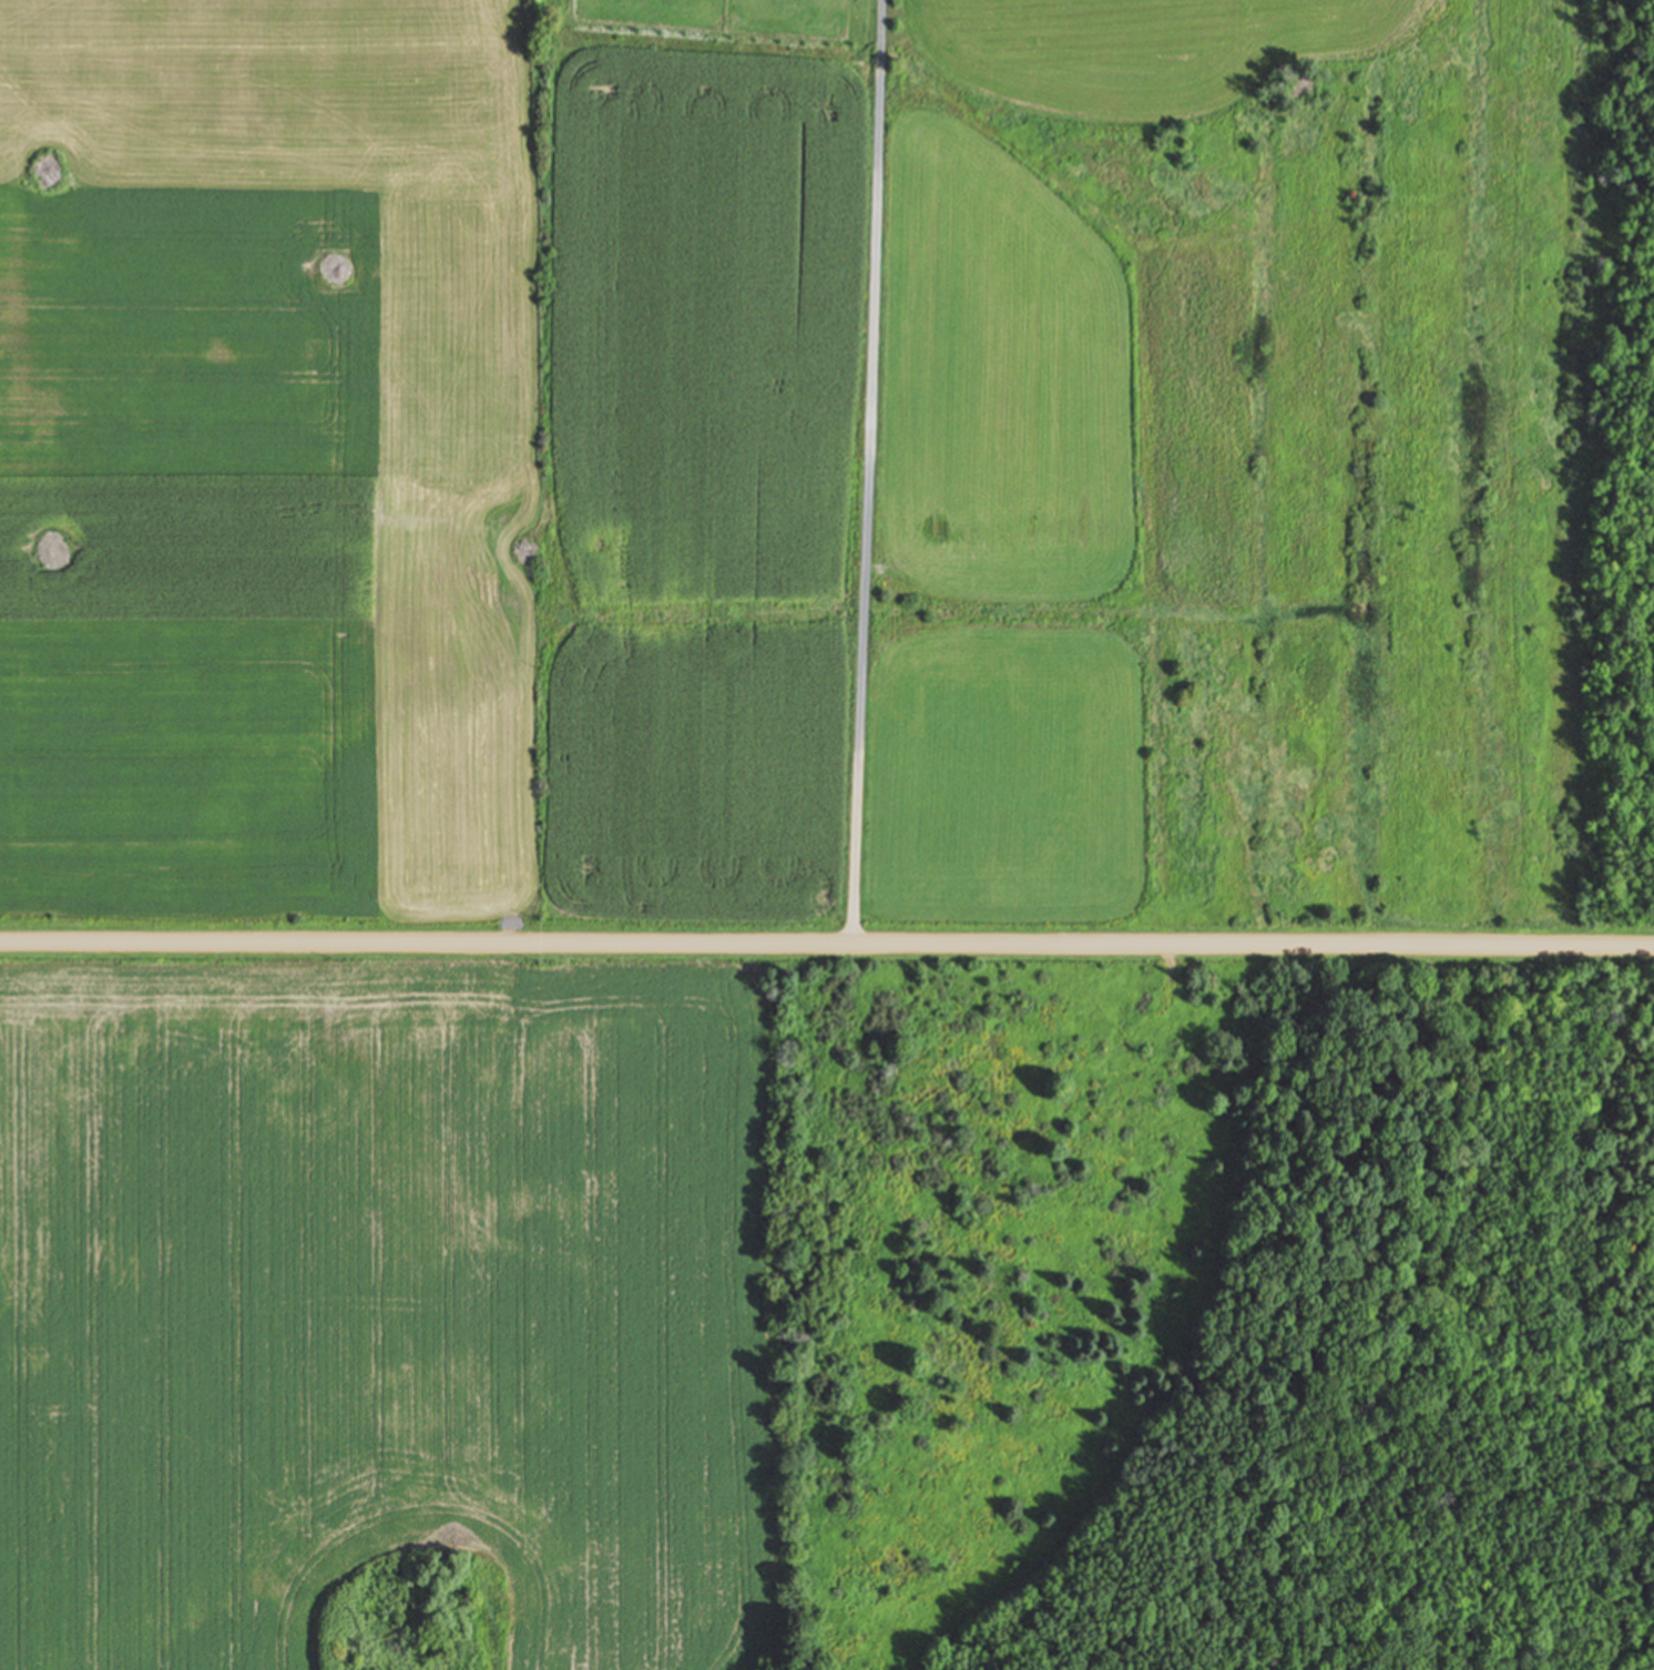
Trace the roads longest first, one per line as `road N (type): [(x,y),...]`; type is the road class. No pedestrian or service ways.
road 1 (residential): [(1653,945),(0,938)]

